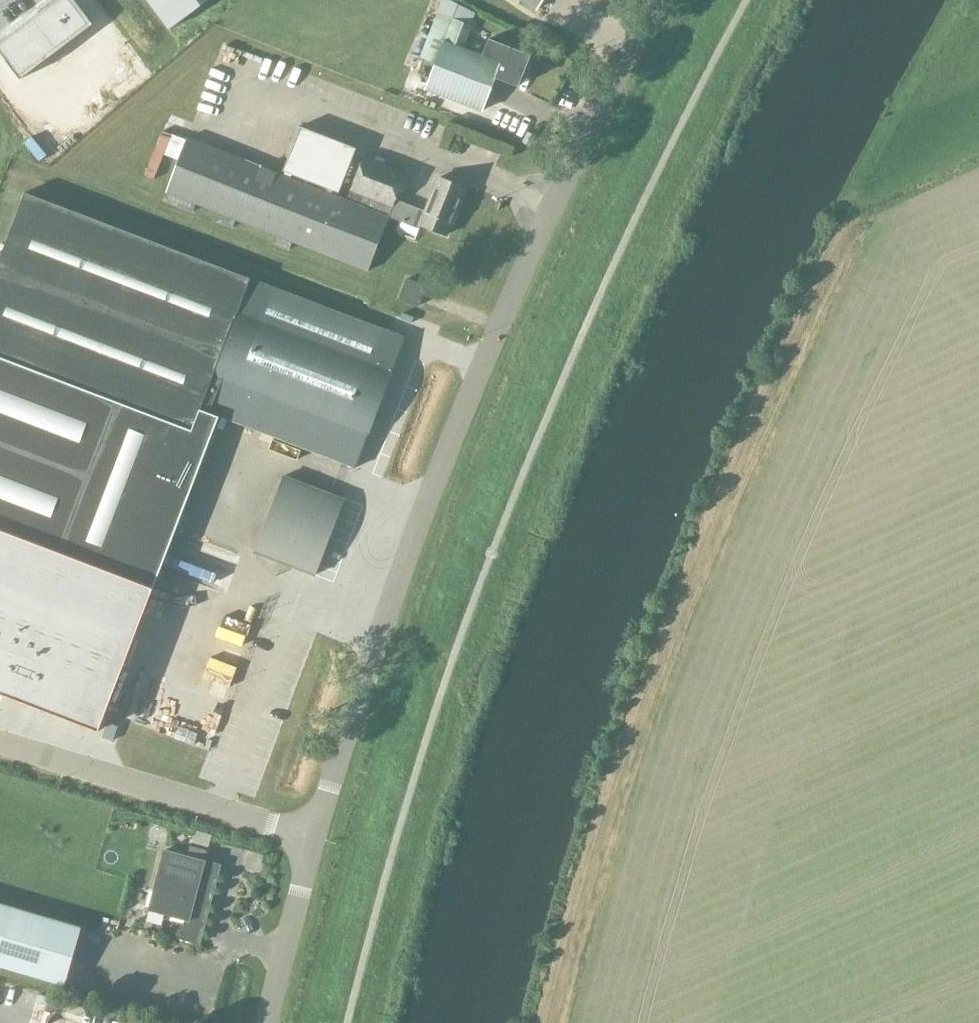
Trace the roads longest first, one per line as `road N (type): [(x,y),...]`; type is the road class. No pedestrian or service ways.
road 1 (unclassified): [(313,838),(434,478),(527,260),(658,0)]
road 2 (unclassified): [(0,743),(313,838)]
road 3 (unclassified): [(265,1022),(313,838)]

